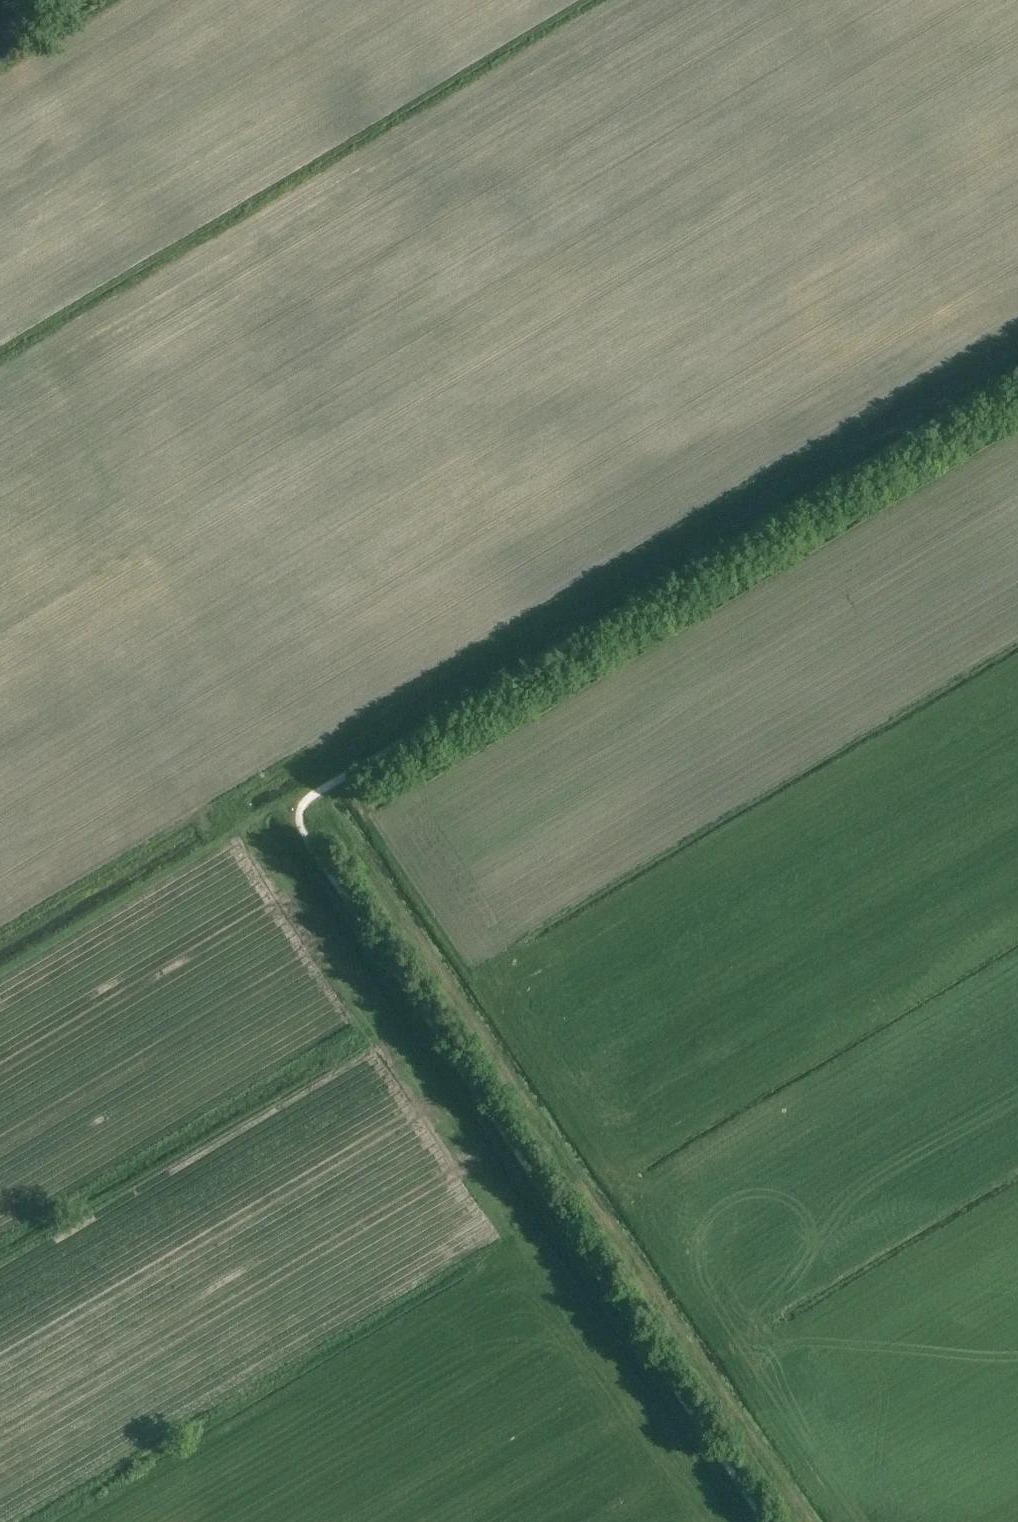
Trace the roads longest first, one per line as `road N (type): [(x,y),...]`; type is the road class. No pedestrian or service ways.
road 1 (track): [(0,61),(103,0)]

